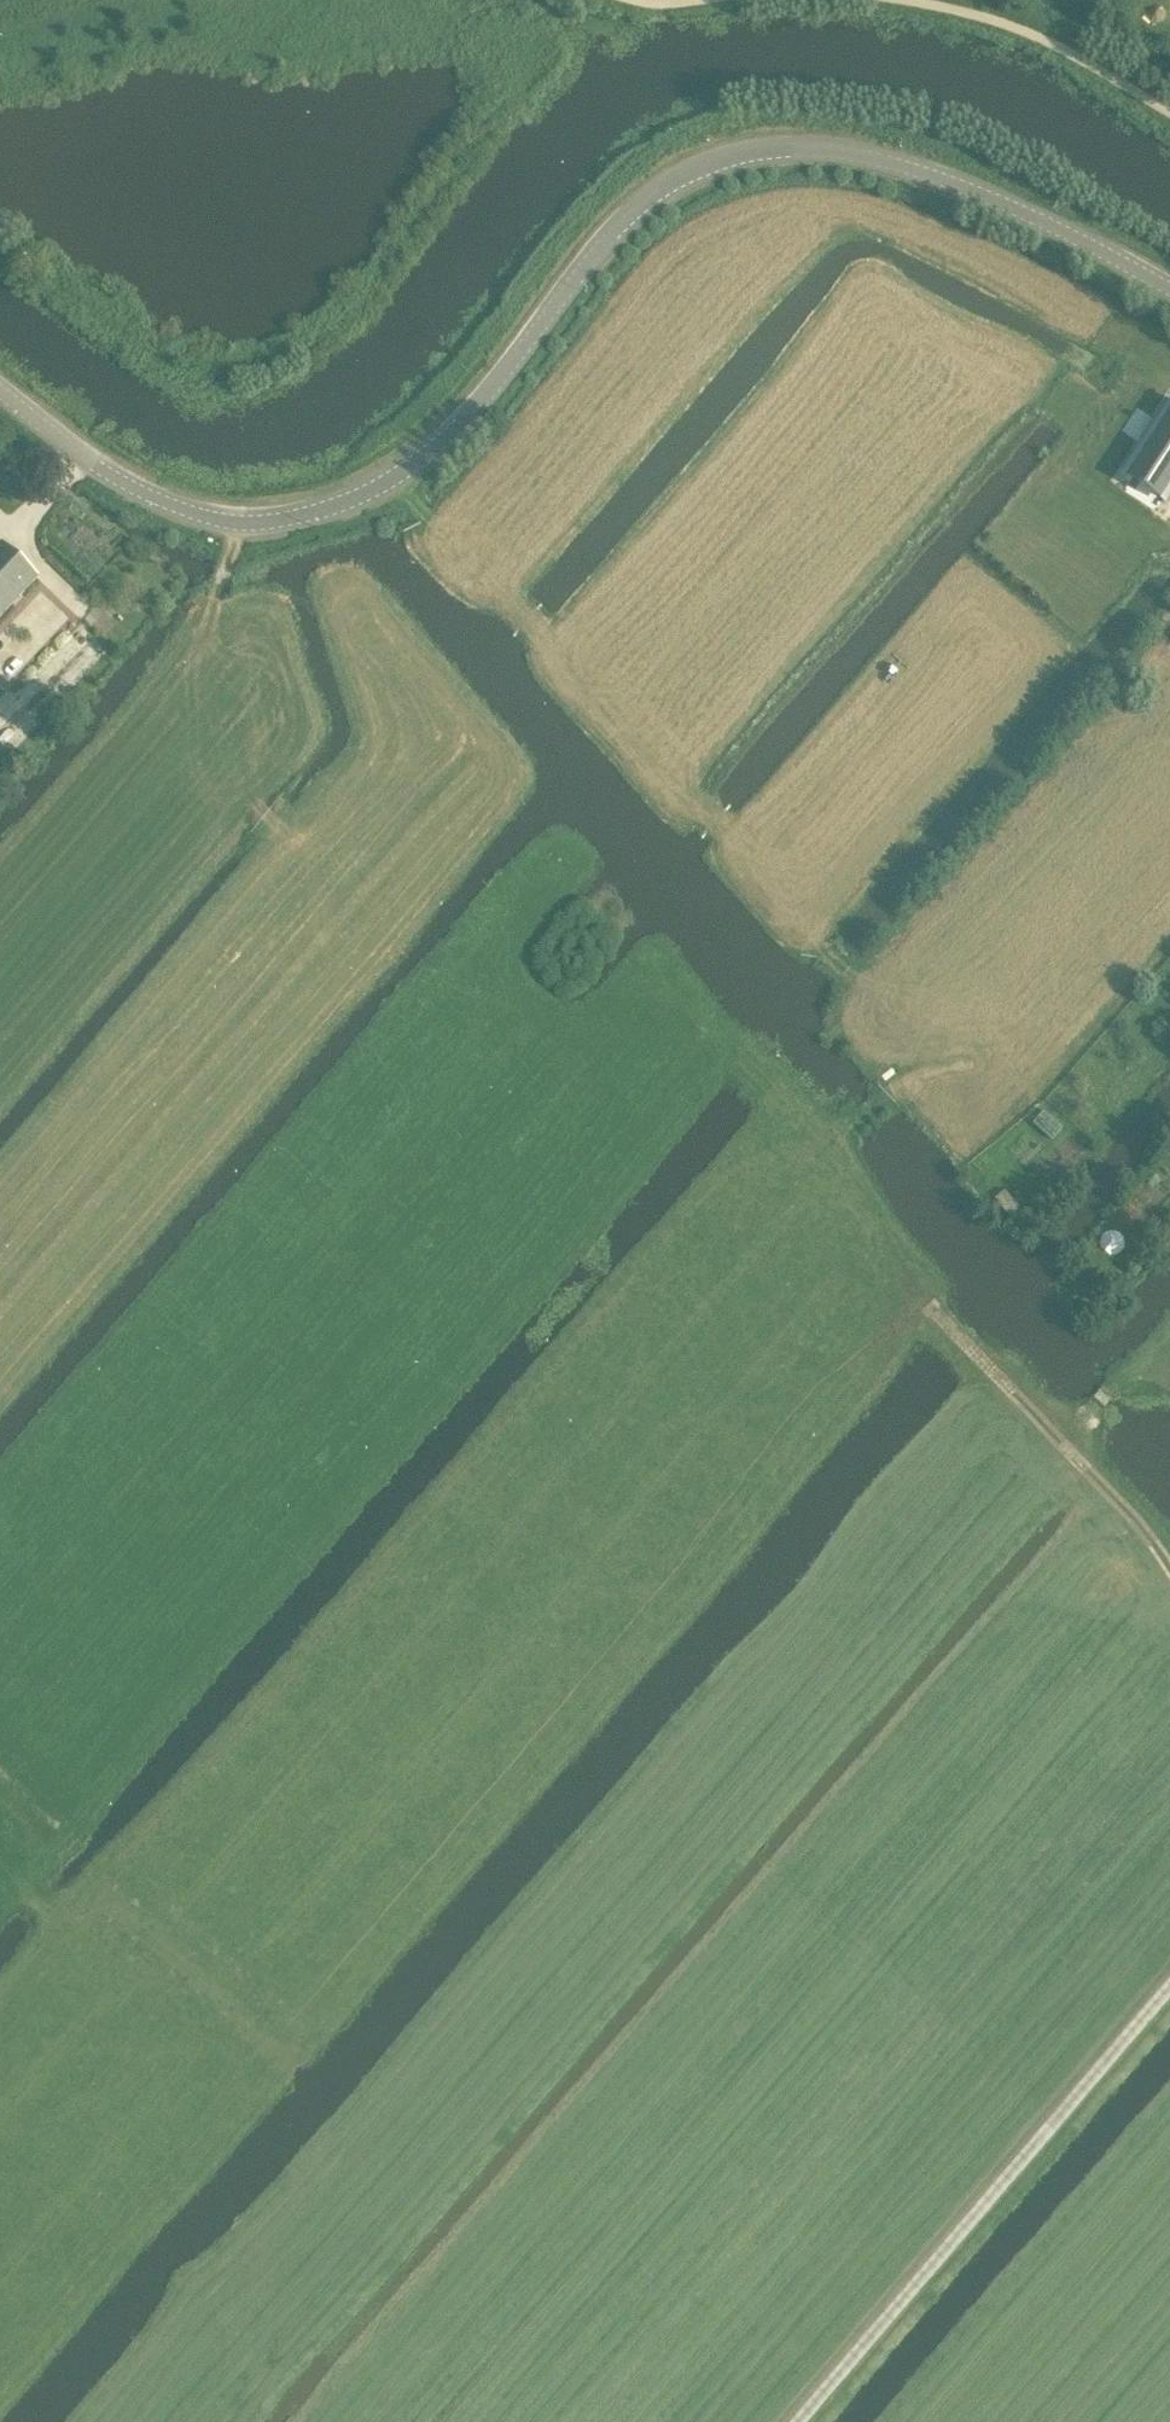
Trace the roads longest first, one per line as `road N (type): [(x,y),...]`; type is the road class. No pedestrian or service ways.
road 1 (tertiary): [(1169,288),(972,190),(891,162),(791,145),(723,158),(656,194),(620,225),(440,442),(396,476),(301,517),(202,514),(139,492),(0,399)]
road 2 (track): [(792,2421),(1169,1979)]
road 3 (track): [(1169,913),(1106,991),(1028,1061),(929,1075),(857,1120)]
road 4 (unclassified): [(1169,111),(1037,35),(900,0)]

